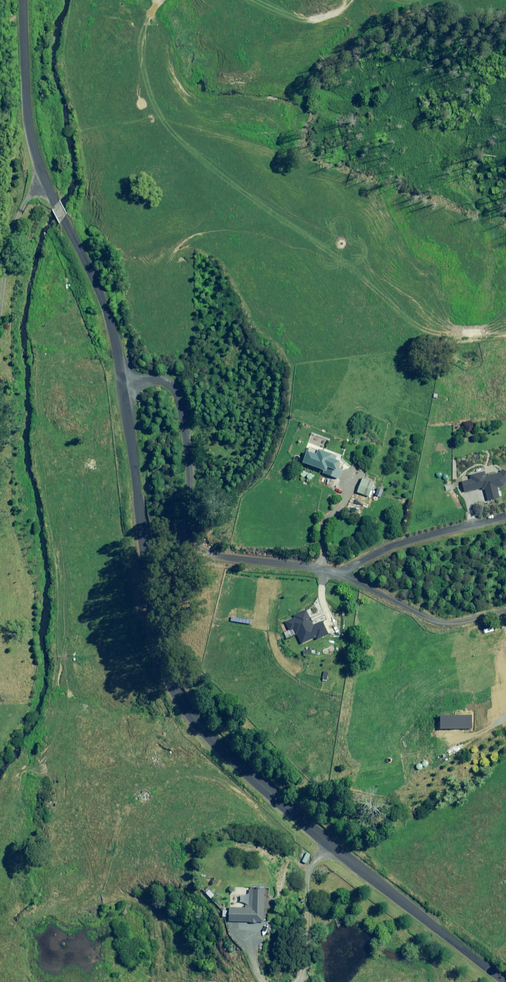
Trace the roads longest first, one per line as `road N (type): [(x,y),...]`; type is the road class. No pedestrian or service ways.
road 1 (unclassified): [(123,383),(155,651),(183,706),(271,800),(505,981)]
road 2 (unclassified): [(22,0),(32,140),(104,299),(123,383)]
road 3 (residential): [(348,575),(204,545),(181,390),(162,377),(123,383)]
road 4 (residential): [(505,516),(402,544),(348,575)]
road 5 (residential): [(505,612),(440,620),(348,575)]

